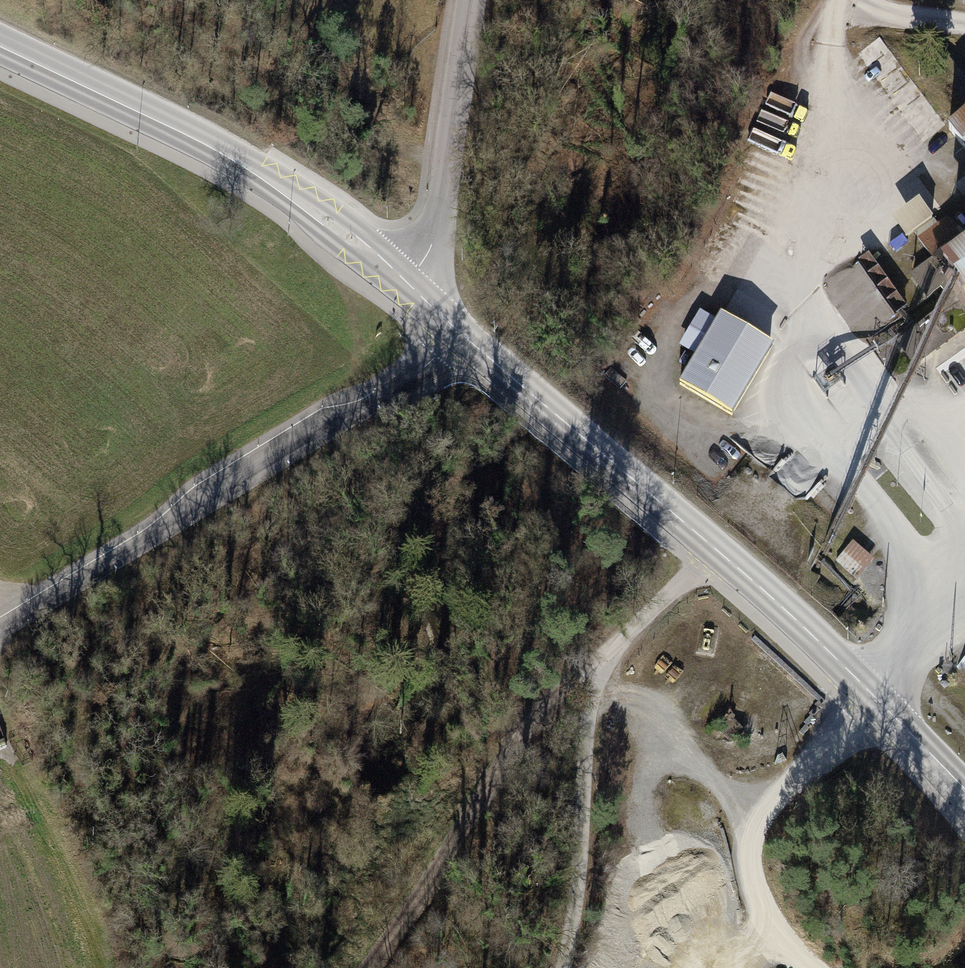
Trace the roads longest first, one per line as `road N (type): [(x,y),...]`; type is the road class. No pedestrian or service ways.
road 1 (primary): [(460,332),(759,588),(964,794)]
road 2 (tertiary): [(460,332),(412,379),(0,629)]
road 3 (primary): [(0,45),(190,136),(339,229),(406,284)]
road 4 (track): [(369,967),(510,755),(598,669)]
road 5 (track): [(565,967),(579,912),(598,669)]
road 6 (unclassified): [(406,284),(434,241),(473,0)]
road 7 (track): [(598,669),(714,549)]

